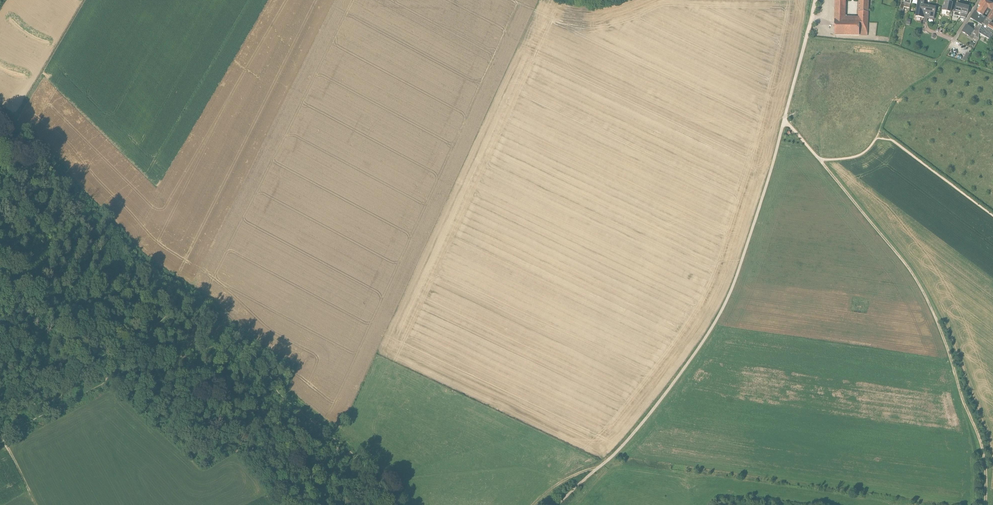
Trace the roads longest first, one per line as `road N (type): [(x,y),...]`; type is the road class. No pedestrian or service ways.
road 1 (track): [(557,504),(629,438),(718,318),(784,121)]
road 2 (track): [(819,159),(929,302),(982,447),(985,504)]
road 3 (track): [(784,121),(815,0)]

